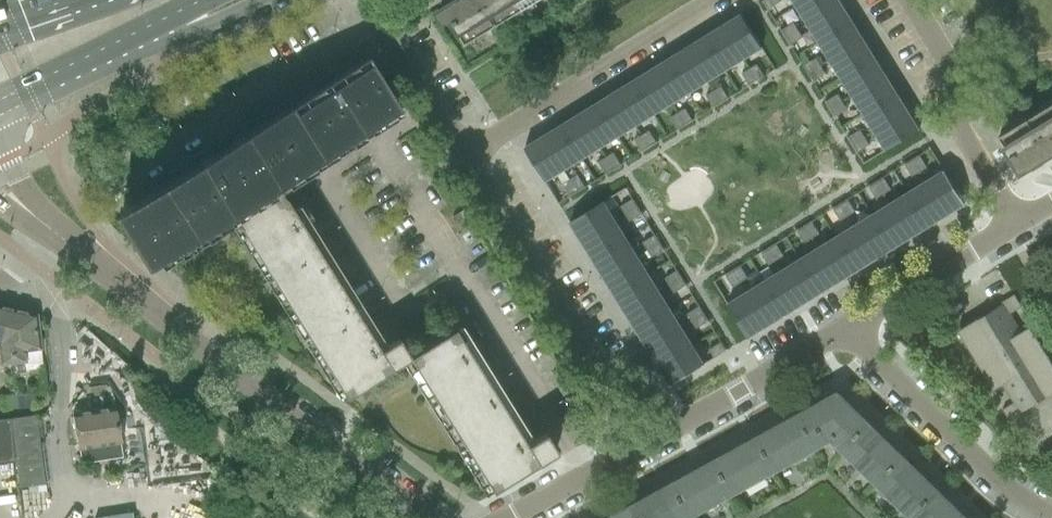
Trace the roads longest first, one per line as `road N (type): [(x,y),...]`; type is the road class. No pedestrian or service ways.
road 1 (tertiary): [(427,517),(61,238)]
road 2 (residential): [(641,447),(462,152)]
road 3 (residential): [(102,193),(381,20)]
road 4 (residential): [(462,152),(715,0)]
road 5 (residential): [(1051,517),(990,474),(844,328)]
road 6 (residential): [(1015,221),(960,130),(956,89),(901,0)]
road 7 (residential): [(641,447),(844,328)]
road 8 (residential): [(844,328),(1015,221)]
road 9 (residential): [(141,32),(193,48),(283,0)]
road 10 (primary): [(0,99),(141,32)]
road 11 (residential): [(462,152),(381,20)]
road 12 (residential): [(519,517),(641,447)]

